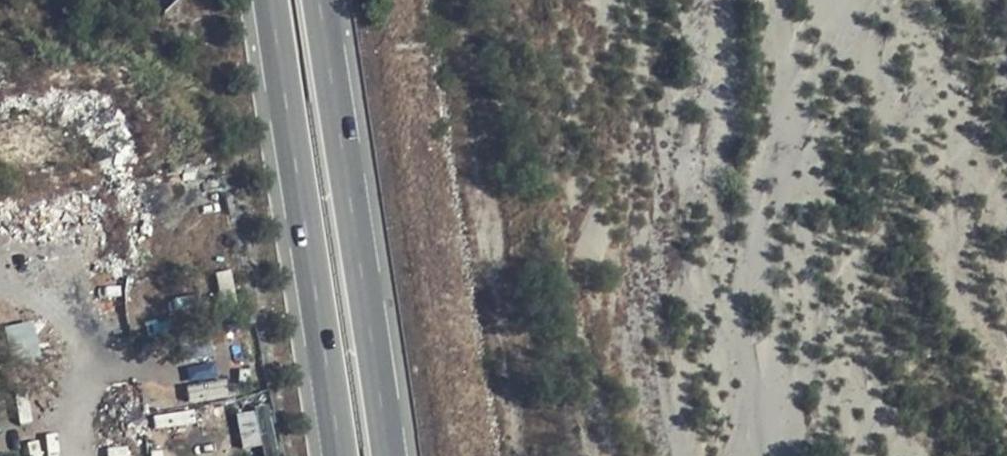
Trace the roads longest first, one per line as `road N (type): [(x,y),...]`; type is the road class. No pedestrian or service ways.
road 1 (trunk): [(385,455),(318,0)]
road 2 (trunk): [(270,0),(337,455)]

